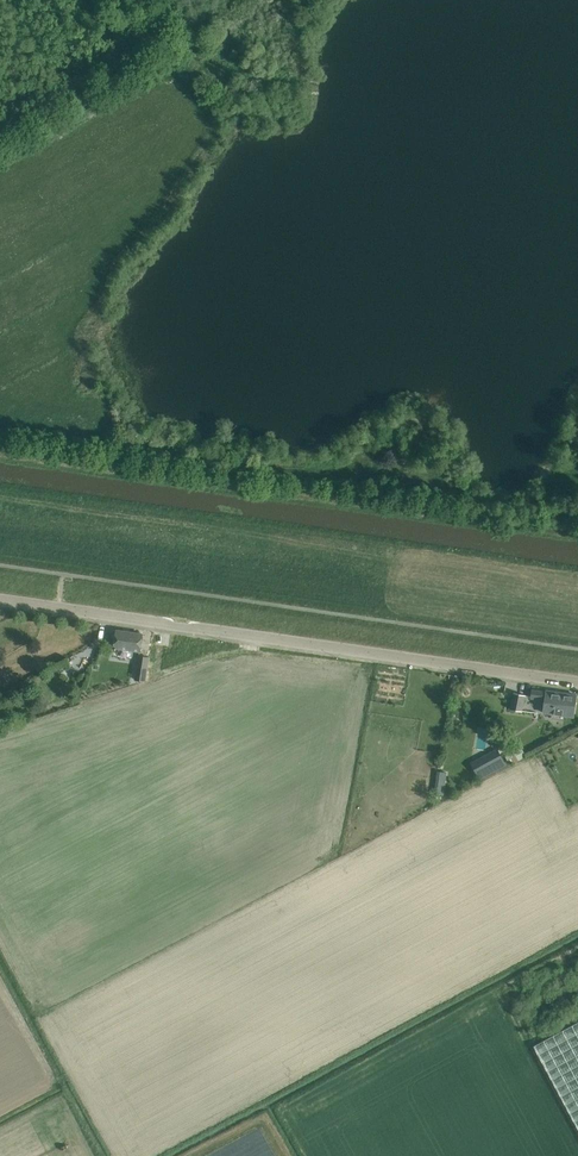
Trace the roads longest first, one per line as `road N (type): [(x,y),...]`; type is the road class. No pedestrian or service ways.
road 1 (unclassified): [(577,683),(0,599)]

